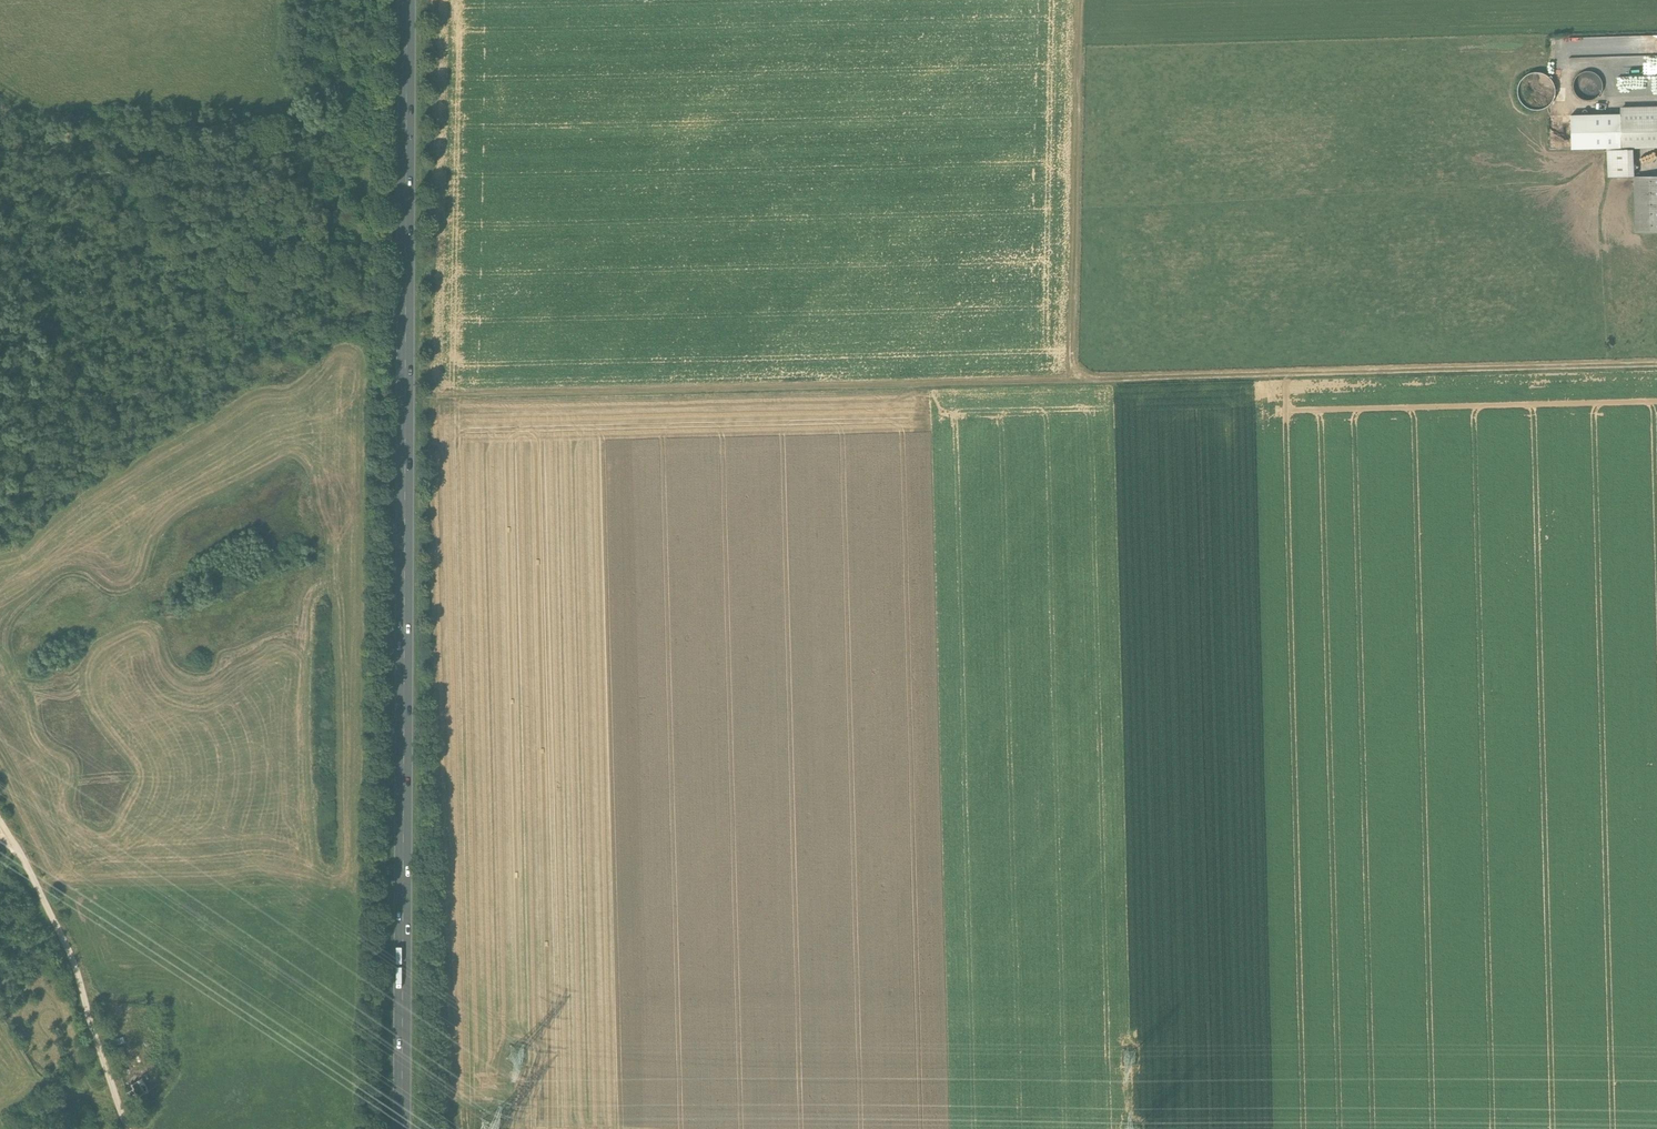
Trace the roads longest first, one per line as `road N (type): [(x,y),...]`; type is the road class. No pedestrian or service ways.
road 1 (primary): [(401,1128),(402,0)]
road 2 (track): [(1656,363),(1074,375),(1081,0)]
road 3 (track): [(123,1128),(71,972),(0,822)]

